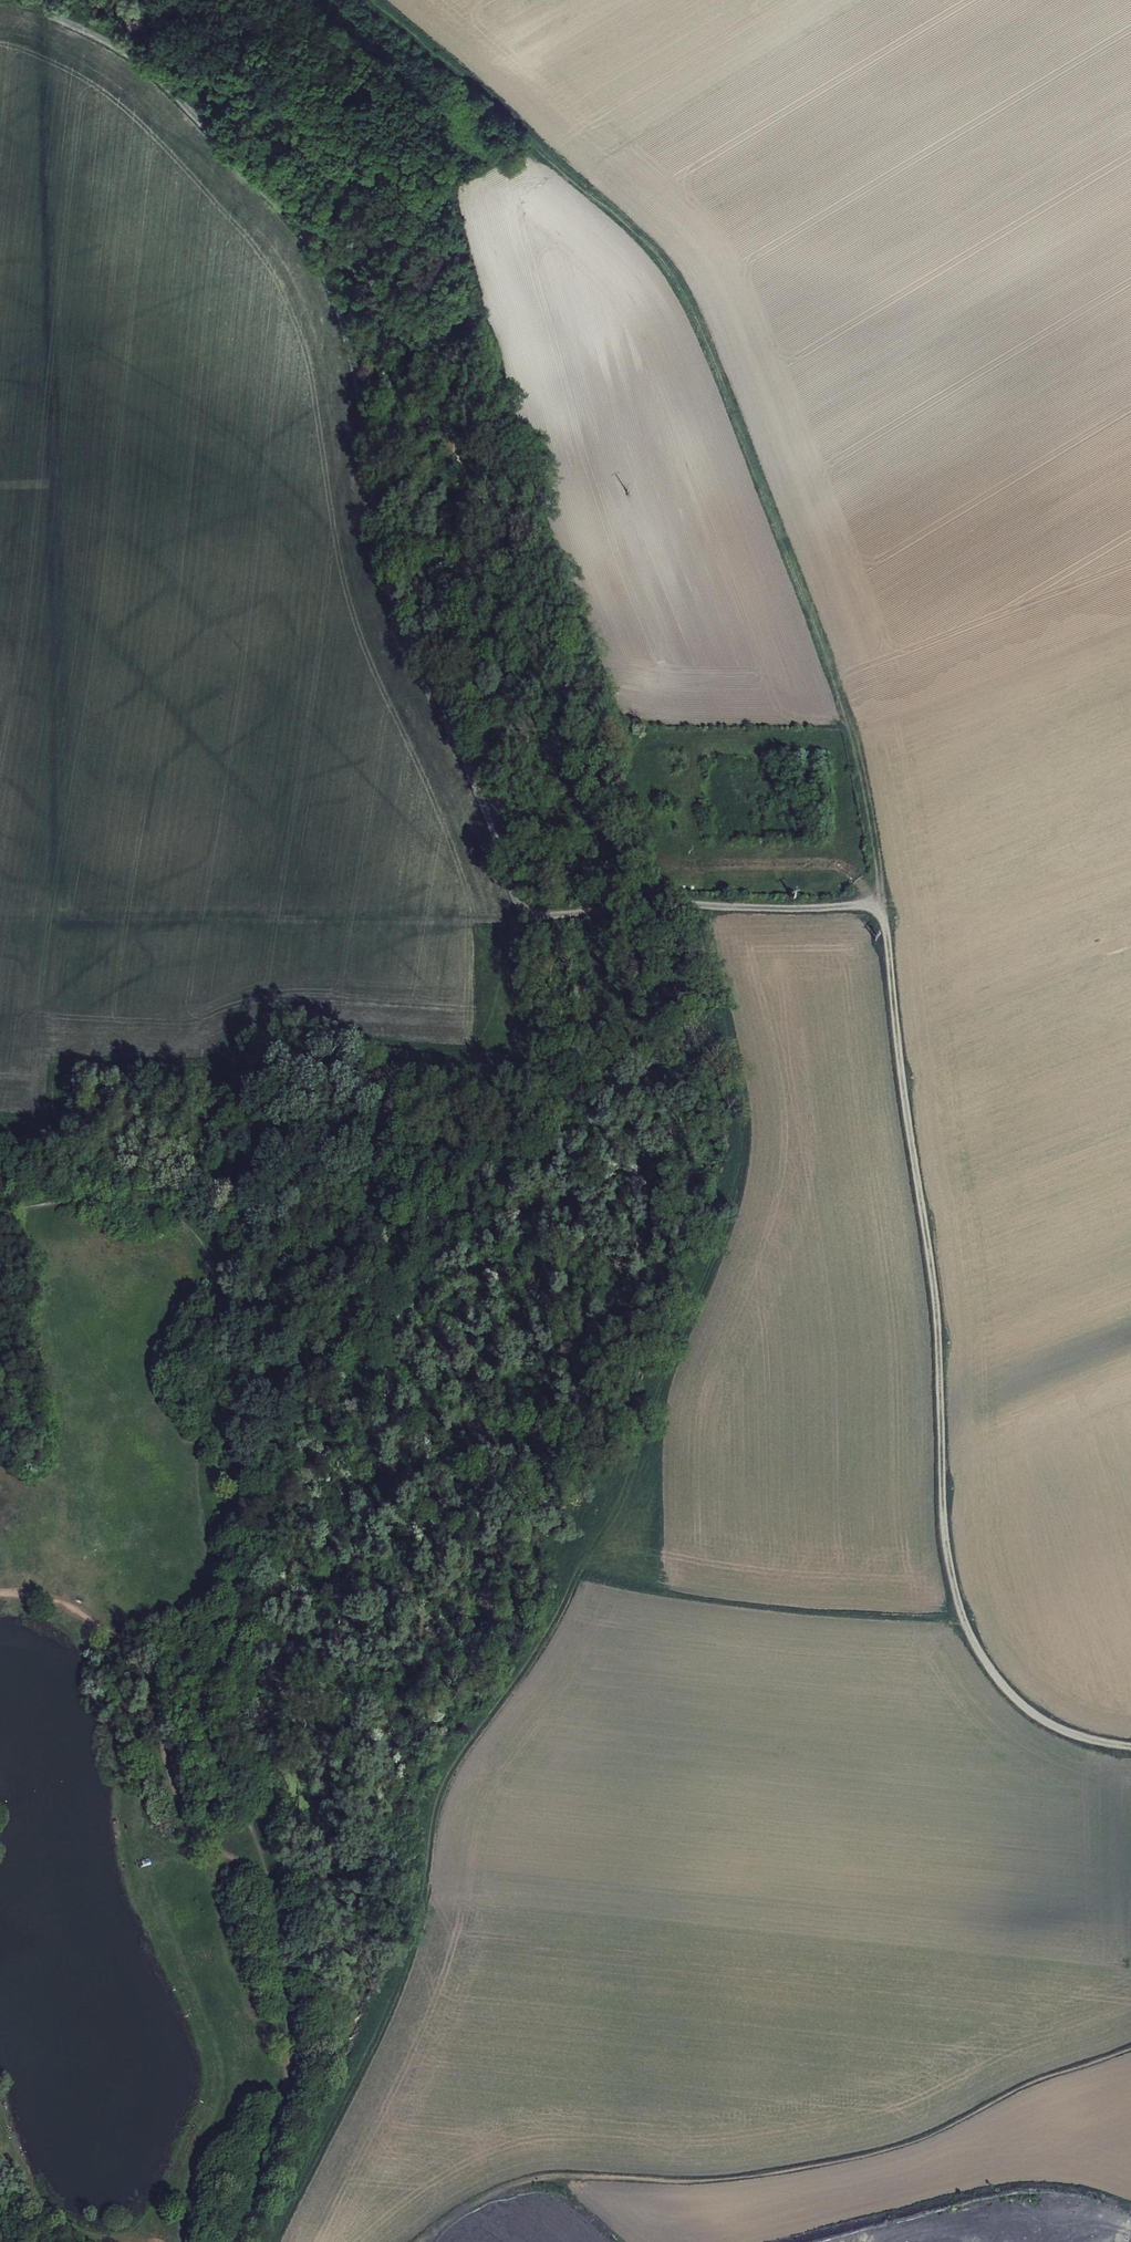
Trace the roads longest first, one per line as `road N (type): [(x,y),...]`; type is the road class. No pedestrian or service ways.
road 1 (track): [(375,0),(661,257),(718,358),(831,670),(871,812),(938,1333),(942,1518),(956,1598),(978,1652),(1016,1702),(1079,1736),(1130,1745)]

